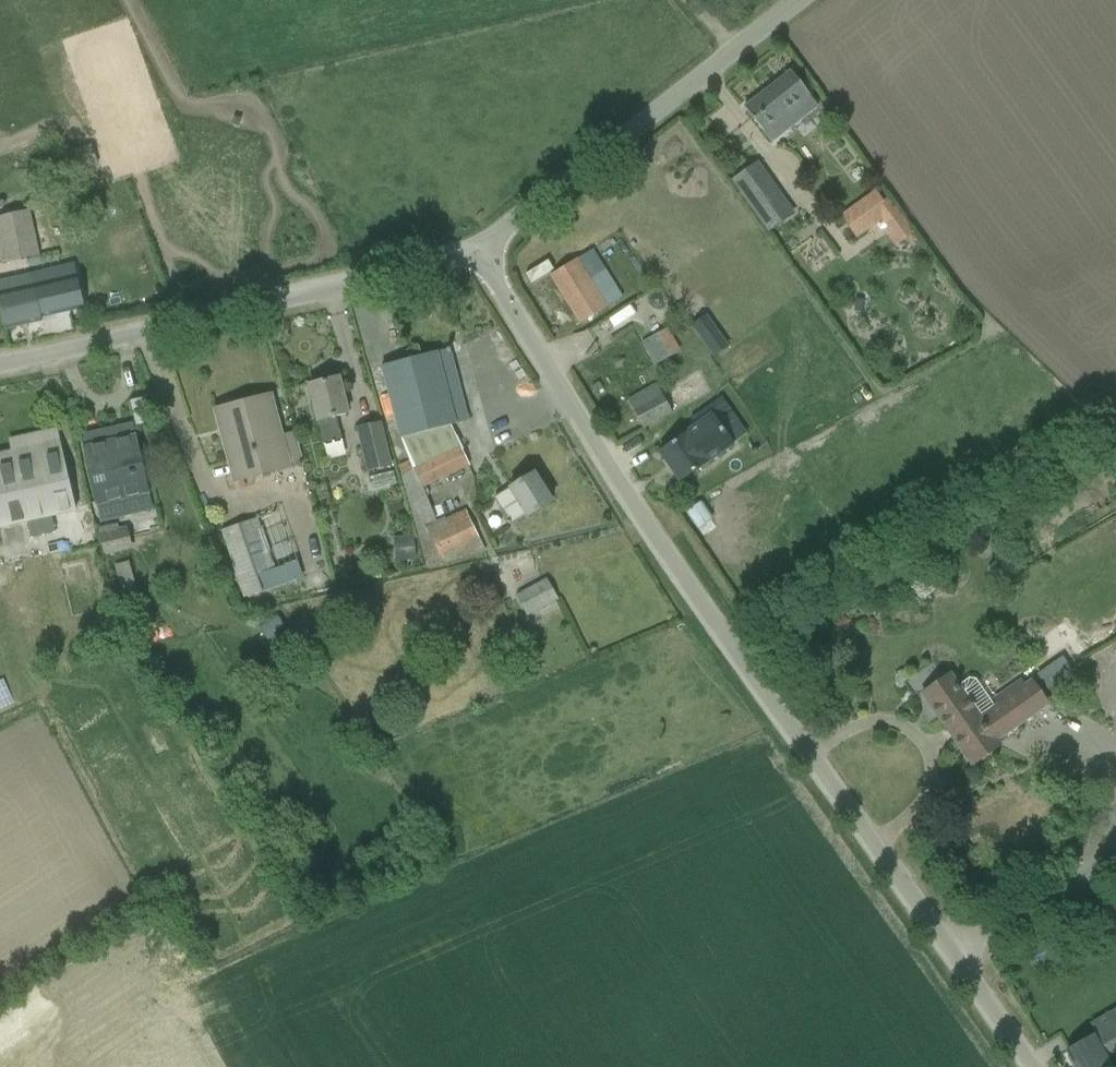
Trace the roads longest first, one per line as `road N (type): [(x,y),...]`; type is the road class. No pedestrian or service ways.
road 1 (unclassified): [(1031,1066),(705,613),(566,405),(487,255)]
road 2 (unclassified): [(487,255),(0,354)]
road 3 (unclassified): [(743,50),(487,255)]

